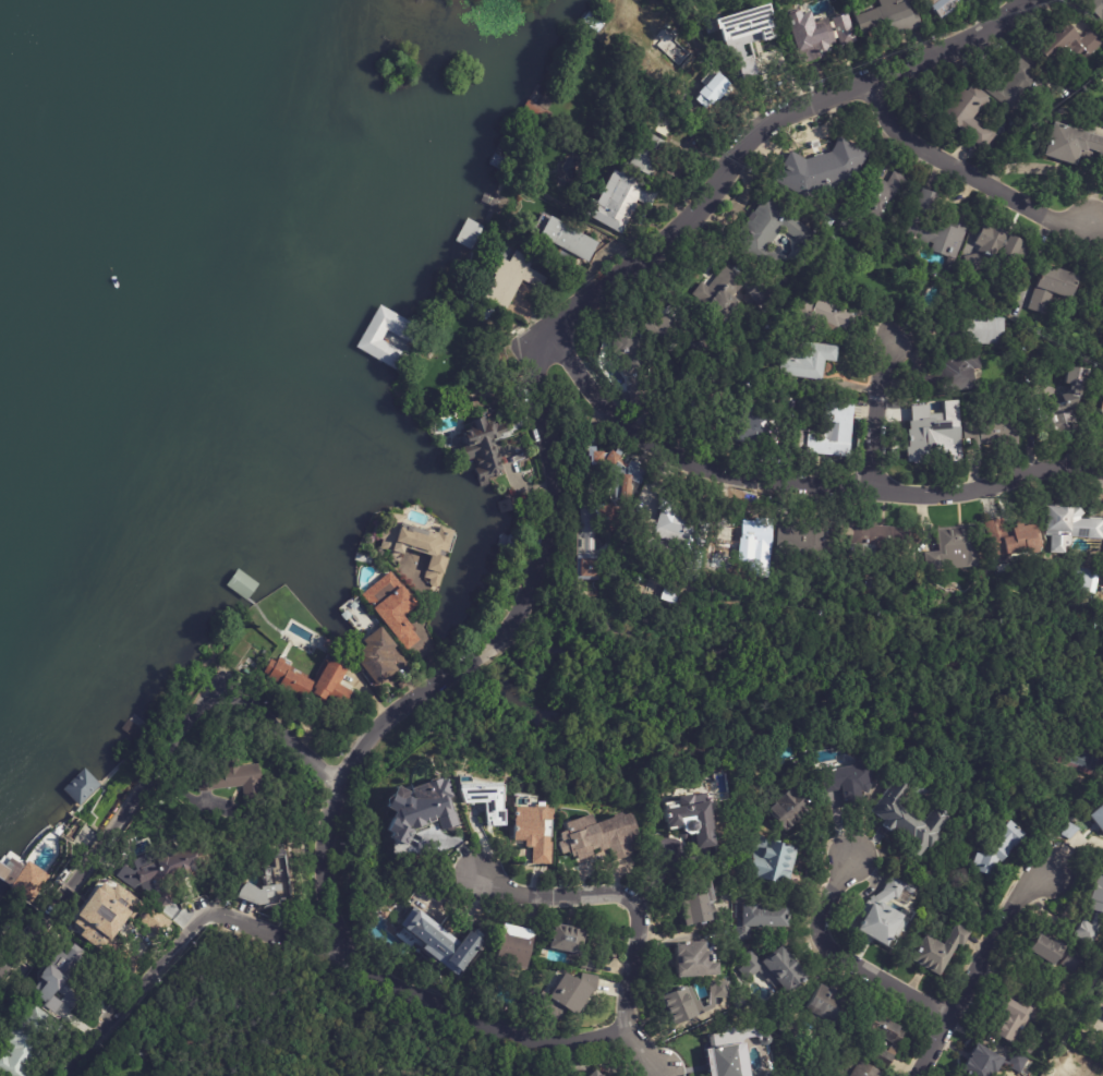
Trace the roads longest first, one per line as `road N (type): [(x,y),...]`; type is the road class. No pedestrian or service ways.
road 1 (residential): [(498,639),(517,615),(552,520),(553,479),(524,390),(529,351),(696,215),(732,158),(780,114),(972,35),(1024,0)]
road 2 (residential): [(1102,480),(1041,470),(922,495),(736,477),(680,460),(623,425),(548,333)]
road 3 (residential): [(0,964),(210,691),(232,690),(337,787)]
road 4 (residential): [(59,1075),(209,916),(344,955)]
road 5 (residential): [(657,1073),(623,1035),(639,936),(631,896),(520,898),(474,873)]
road 6 (residential): [(623,1035),(557,1045),(521,1037),(344,955)]
road 7 (residential): [(1091,222),(1046,216),(910,144),(893,130),(869,77)]
road 8 (residential): [(917,1075),(1025,891),(1051,875)]
road 9 (residential): [(950,1017),(841,956),(816,933),(816,917),(850,859)]
road 10 (residential): [(337,787),(391,714),(470,660)]
road 11 (residential): [(344,955),(324,873),(337,787)]
road 12 (residential): [(865,489),(886,338)]

